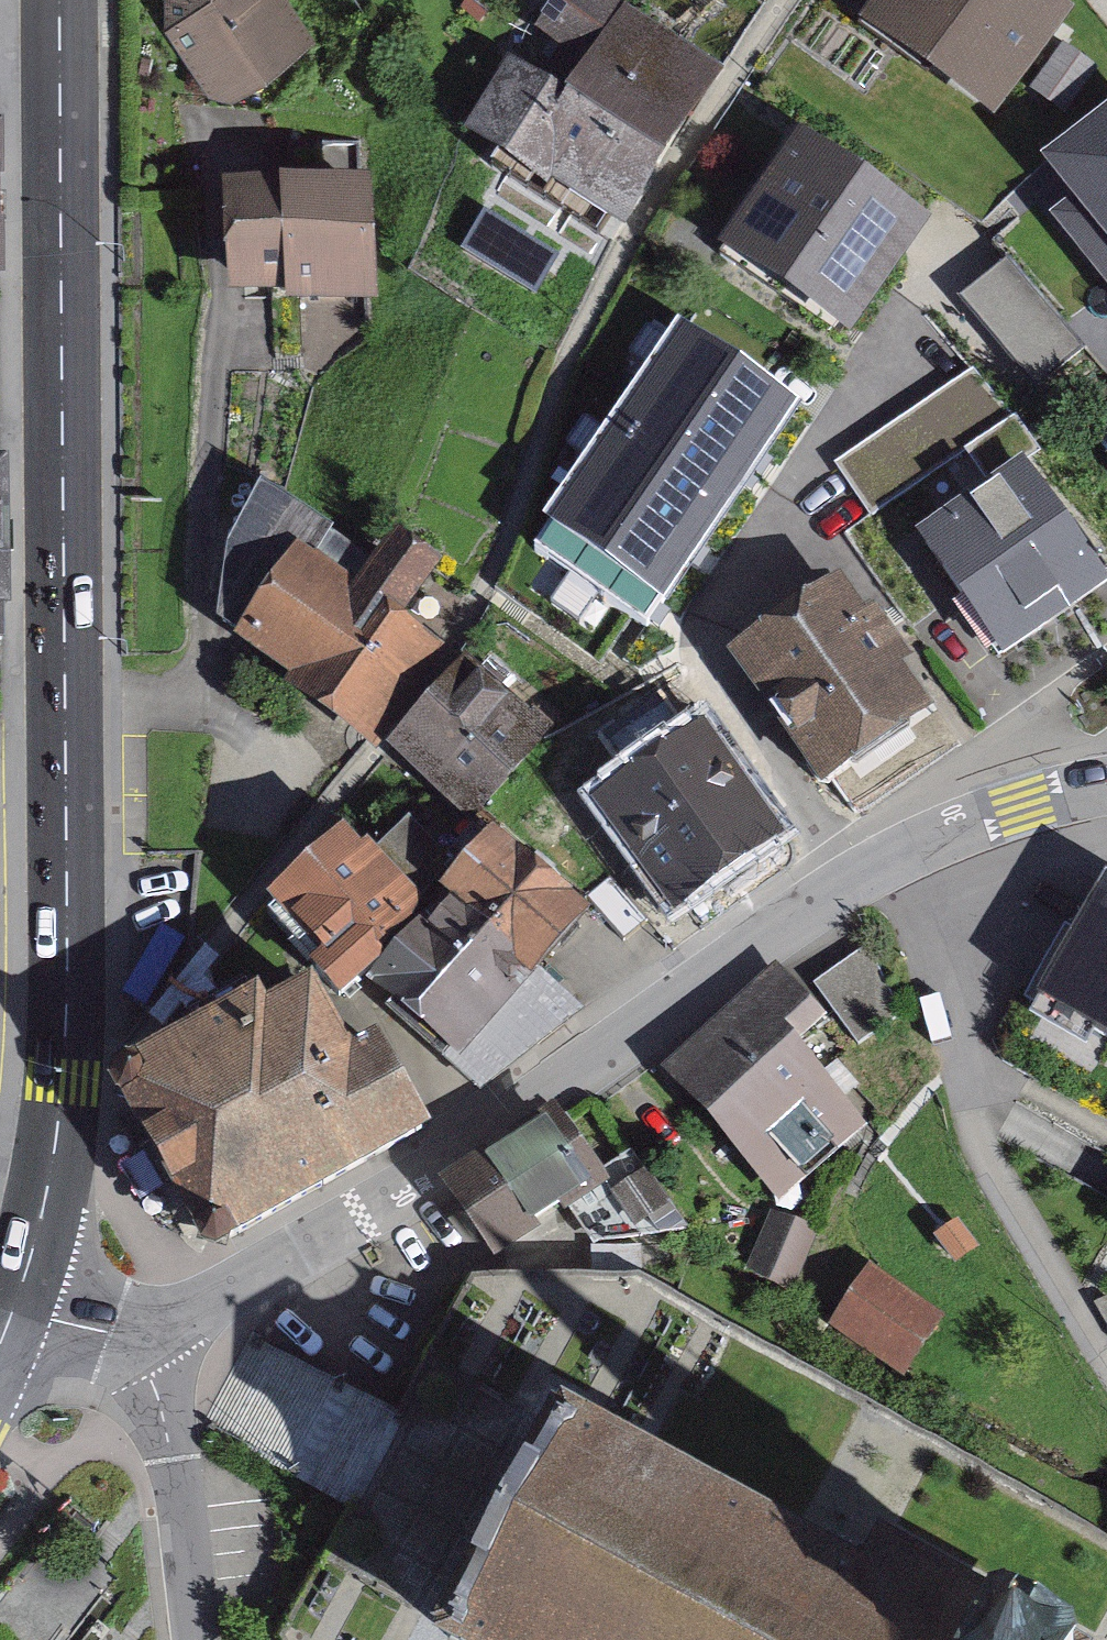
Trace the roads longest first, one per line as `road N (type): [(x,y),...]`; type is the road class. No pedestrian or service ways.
road 1 (primary): [(59,0),(67,974),(56,1140),(15,1306)]
road 2 (tertiary): [(15,1306),(134,1335),(188,1313),(360,1217),(843,882),(1023,803),(1106,783)]

